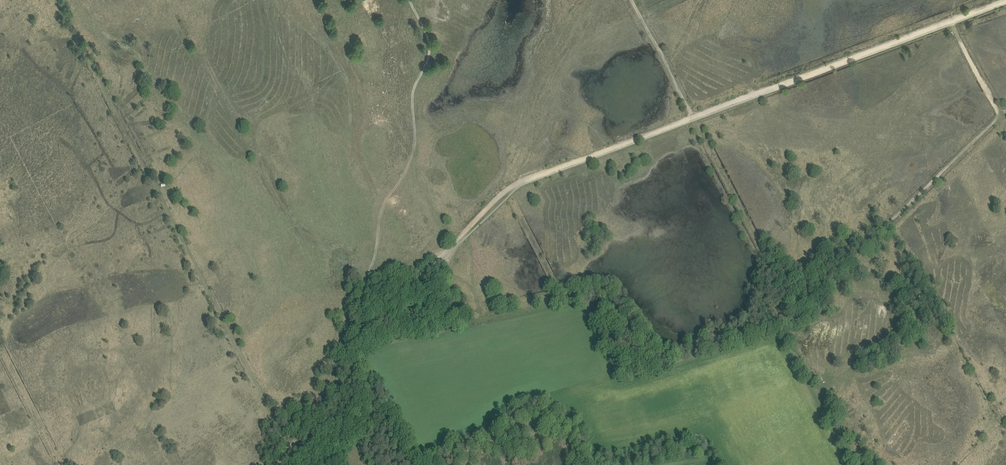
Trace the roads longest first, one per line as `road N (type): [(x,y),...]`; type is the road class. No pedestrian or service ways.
road 1 (track): [(950,21),(515,184),(360,335)]
road 2 (track): [(59,0),(289,450)]
road 3 (track): [(631,0),(693,121)]
road 4 (track): [(355,373),(277,464)]

